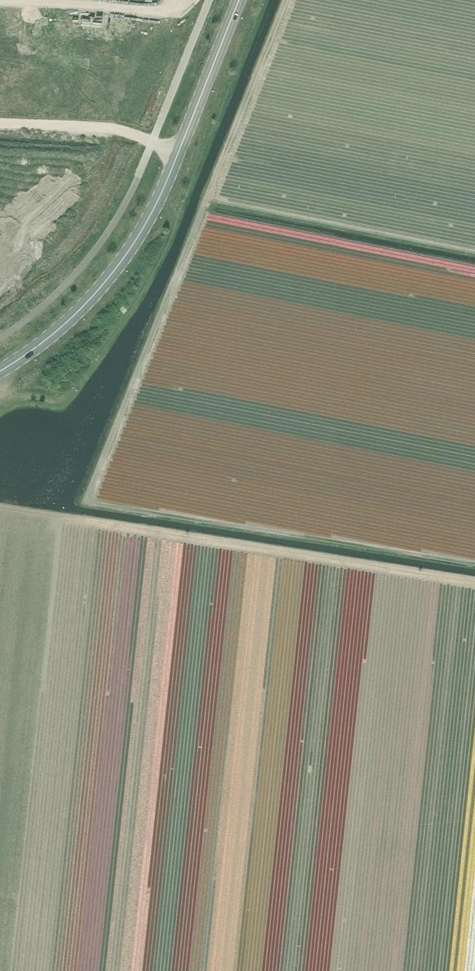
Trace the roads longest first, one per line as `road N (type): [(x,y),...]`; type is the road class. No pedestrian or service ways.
road 1 (tertiary): [(0,372),(104,283),(151,215),(178,154)]
road 2 (residential): [(178,154),(111,127),(0,121)]
road 3 (tertiary): [(178,154),(239,0)]
road 4 (residential): [(186,0),(178,12),(35,2)]

